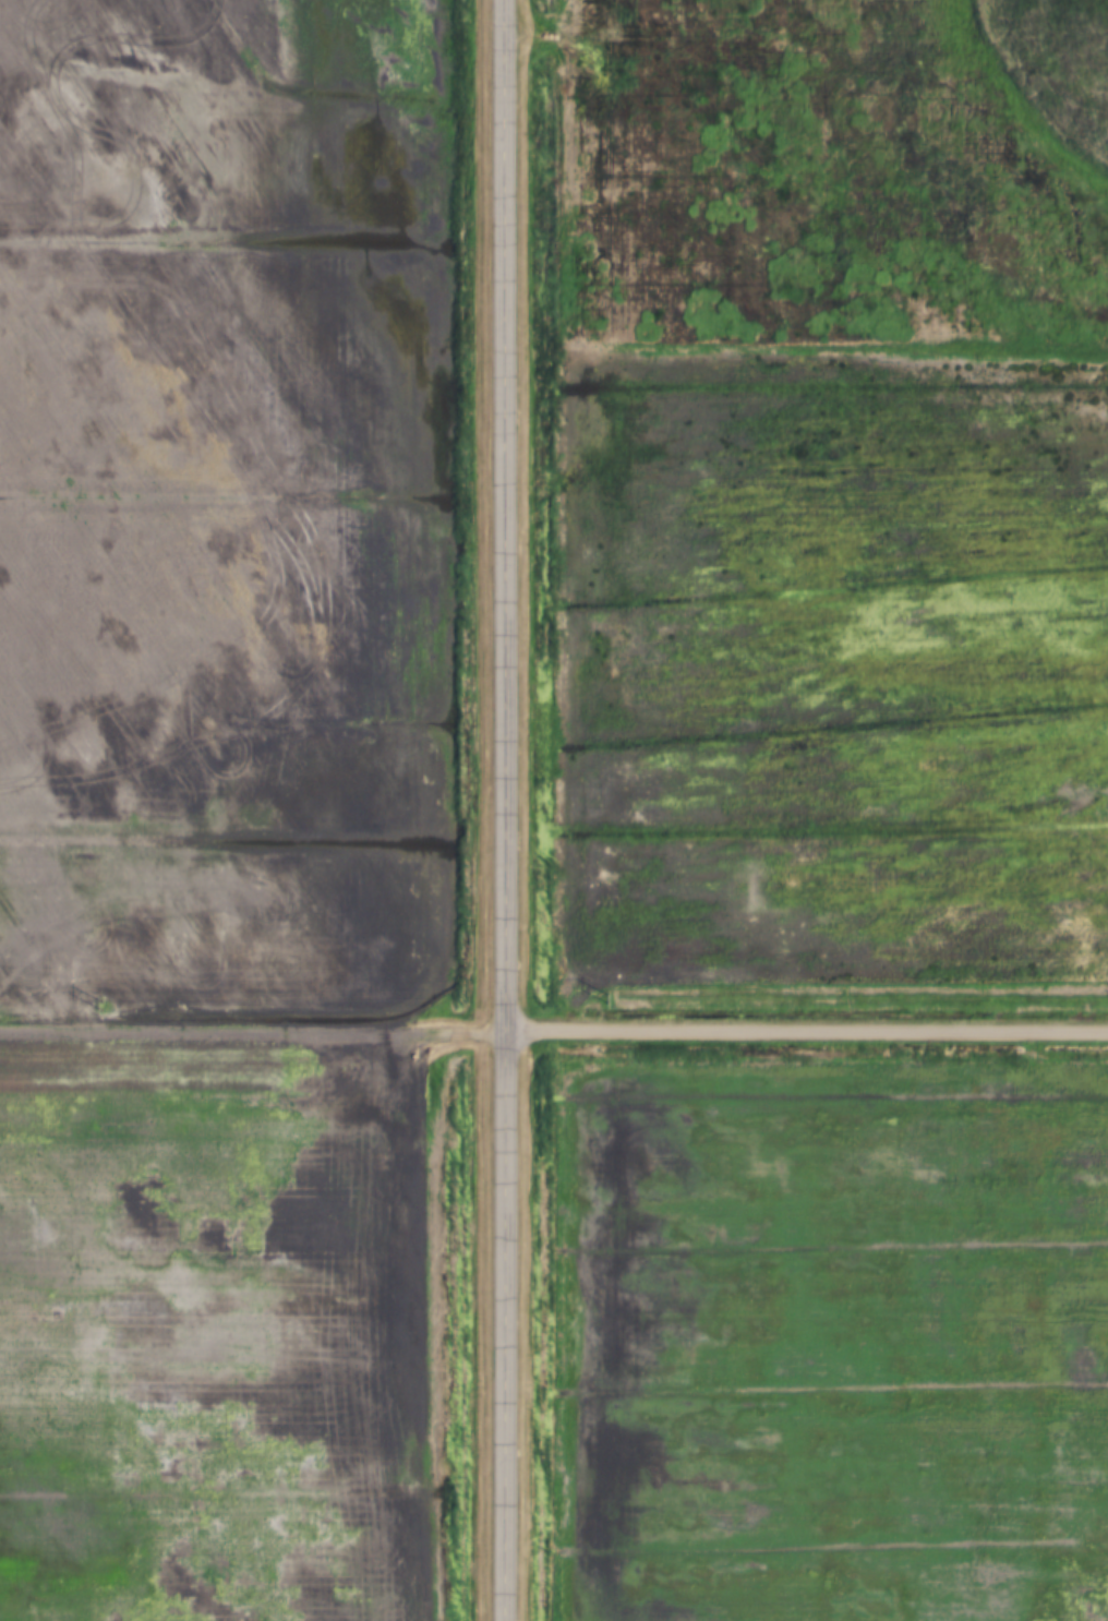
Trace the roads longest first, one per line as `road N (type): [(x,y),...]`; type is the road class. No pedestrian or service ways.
road 1 (tertiary): [(511,1620),(511,0)]
road 2 (residential): [(511,1035),(1107,1034)]

